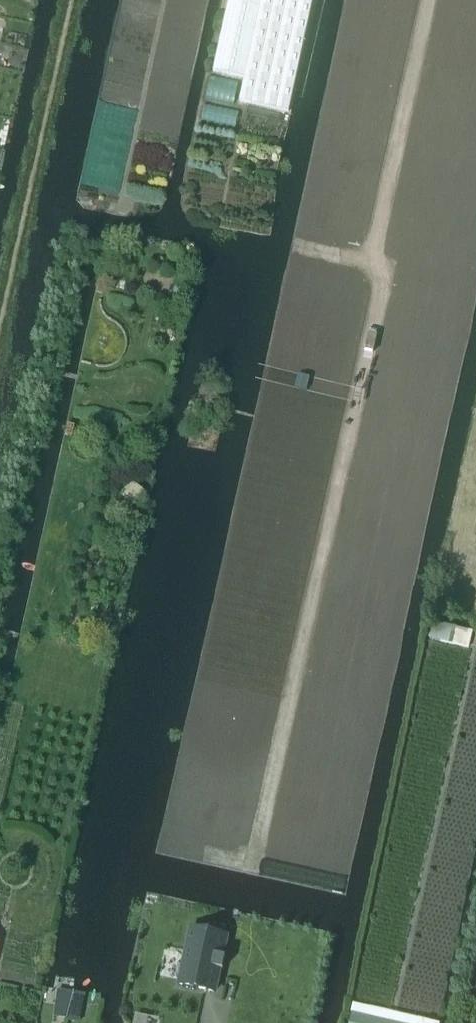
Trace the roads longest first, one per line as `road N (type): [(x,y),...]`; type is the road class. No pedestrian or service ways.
road 1 (track): [(255,864),(387,307),(360,262),(424,0)]

